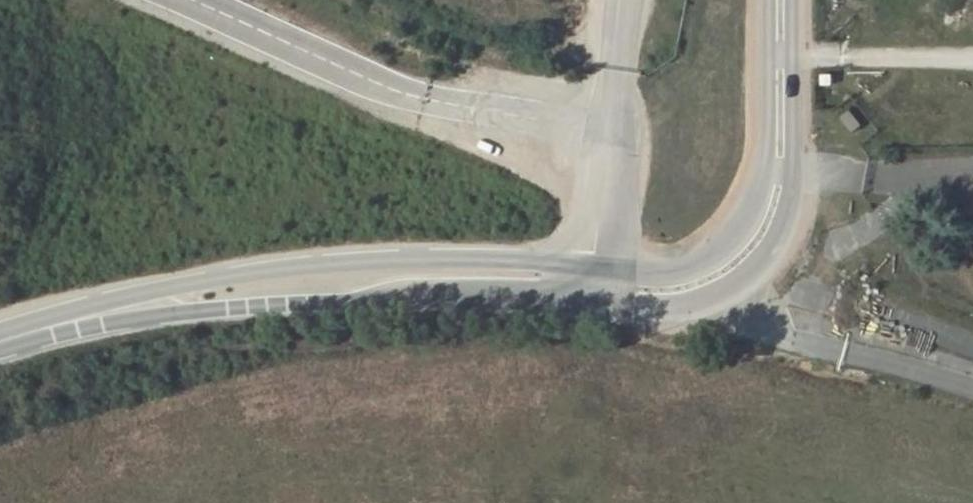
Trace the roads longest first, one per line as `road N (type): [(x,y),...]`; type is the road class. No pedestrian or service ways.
road 1 (residential): [(173,0),(420,104),(614,134),(598,269)]
road 2 (unclassified): [(594,305),(664,306),(706,295),(737,278),(767,246),(792,157),(792,0)]
road 3 (unclassified): [(598,269),(404,259),(201,296)]
road 4 (unclassified): [(201,296),(594,305)]
road 5 (unclassified): [(766,0),(767,155),(742,227),(713,257),(664,274),(598,269)]
road 6 (unclassified): [(201,296),(0,343)]

